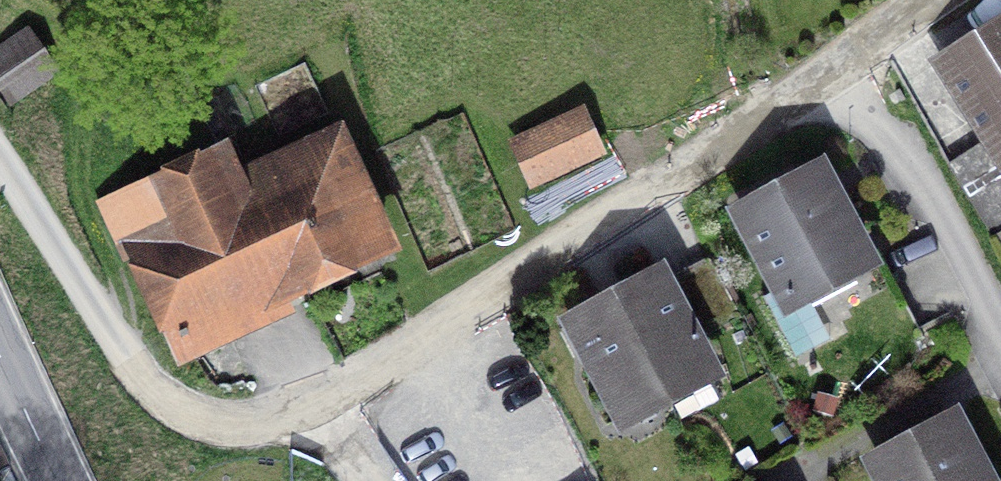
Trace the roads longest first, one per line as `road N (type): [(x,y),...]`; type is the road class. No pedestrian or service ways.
road 1 (residential): [(861,58),(328,394),(275,421),(232,428),(195,421),(163,402),(127,361),(0,155)]
road 2 (residential): [(861,58),(1000,315)]
road 3 (secondary): [(0,357),(60,480)]

